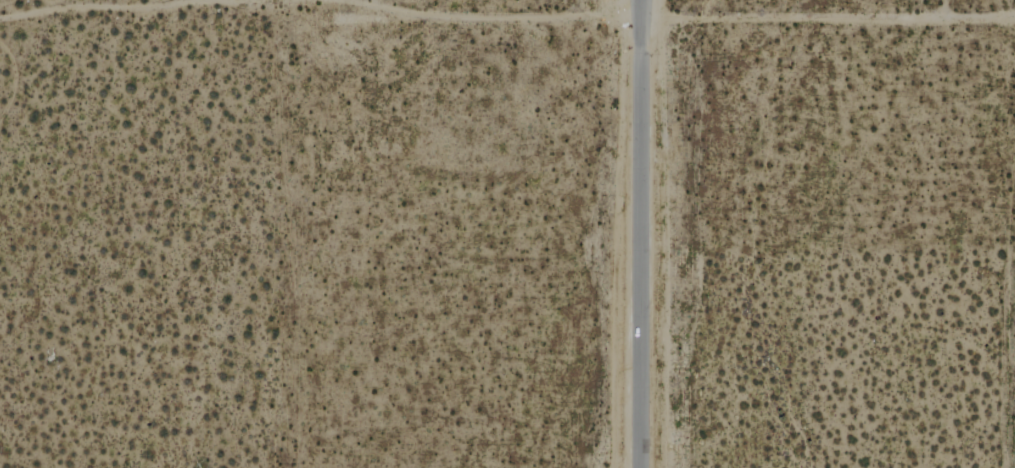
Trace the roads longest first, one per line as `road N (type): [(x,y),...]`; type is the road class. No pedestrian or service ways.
road 1 (residential): [(643,61),(364,65),(357,76),(359,467)]
road 2 (residential): [(640,467),(644,0)]
road 3 (residential): [(527,61),(530,451)]
road 4 (residential): [(529,467),(530,451),(640,454)]

